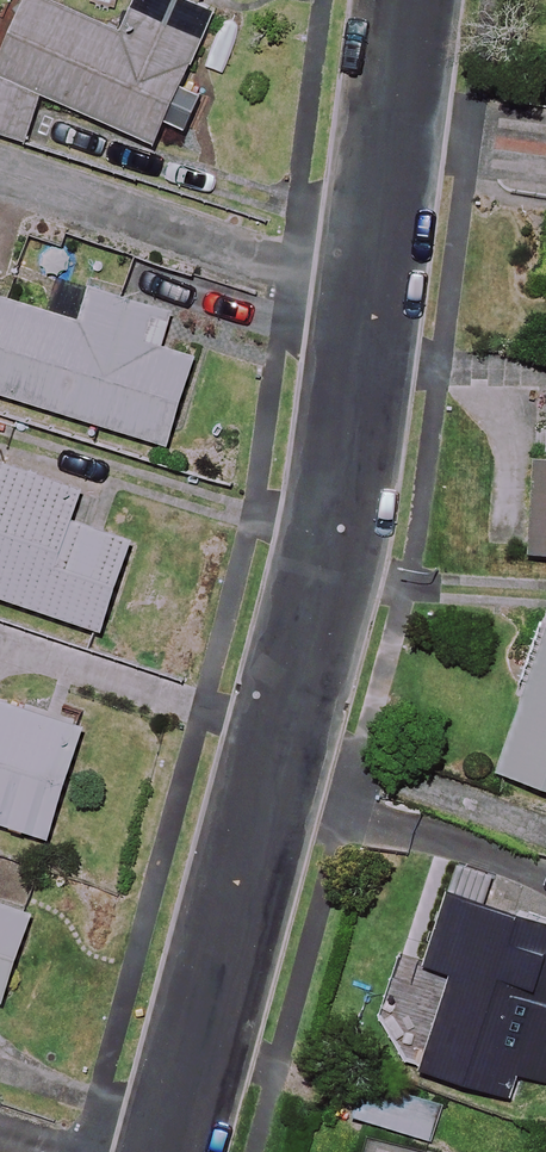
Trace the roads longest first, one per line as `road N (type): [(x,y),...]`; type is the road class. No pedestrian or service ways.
road 1 (residential): [(365,294),(334,541),(163,1151)]
road 2 (residential): [(365,294),(0,174)]
road 3 (residential): [(407,0),(365,294)]

